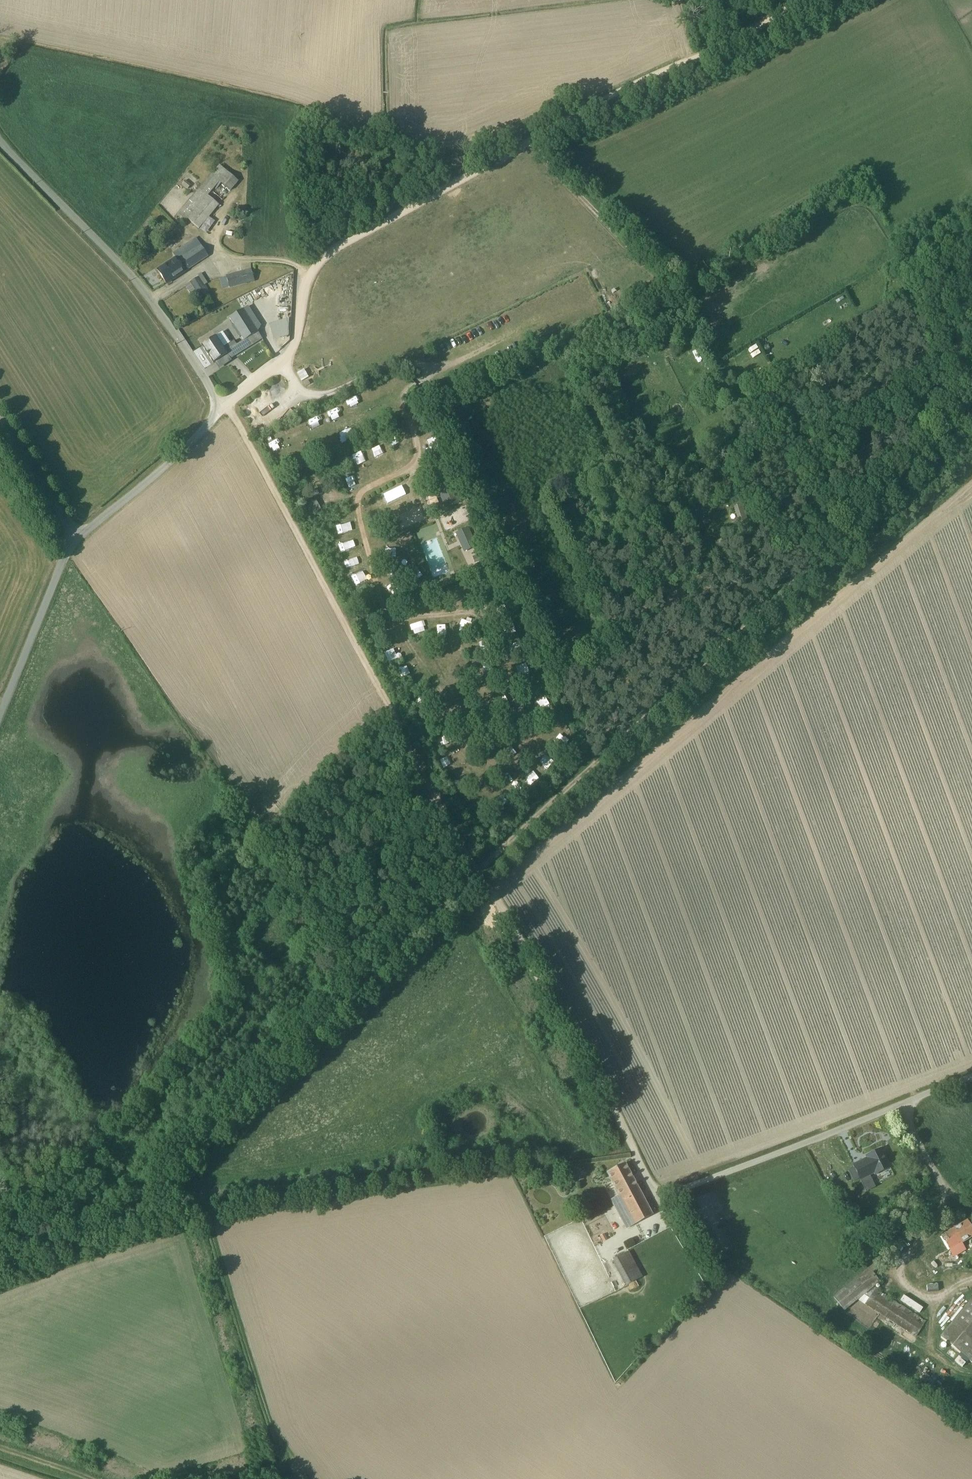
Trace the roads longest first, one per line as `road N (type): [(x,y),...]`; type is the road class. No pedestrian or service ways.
road 1 (track): [(522,141),(321,260),(307,280),(287,353),(218,408),(232,414),(478,875)]
road 2 (unclassified): [(0,716),(74,541),(202,432),(218,408),(139,283),(0,141)]
road 3 (track): [(478,875),(971,417)]
road 4 (track): [(478,875),(154,1198),(0,1270)]
road 5 (track): [(971,235),(900,254),(850,197),(707,284),(682,286),(522,141)]
road 6 (track): [(478,875),(715,1285)]
road 7 (unclassified): [(662,1195),(971,1081)]
road 8 (track): [(522,141),(795,0)]

